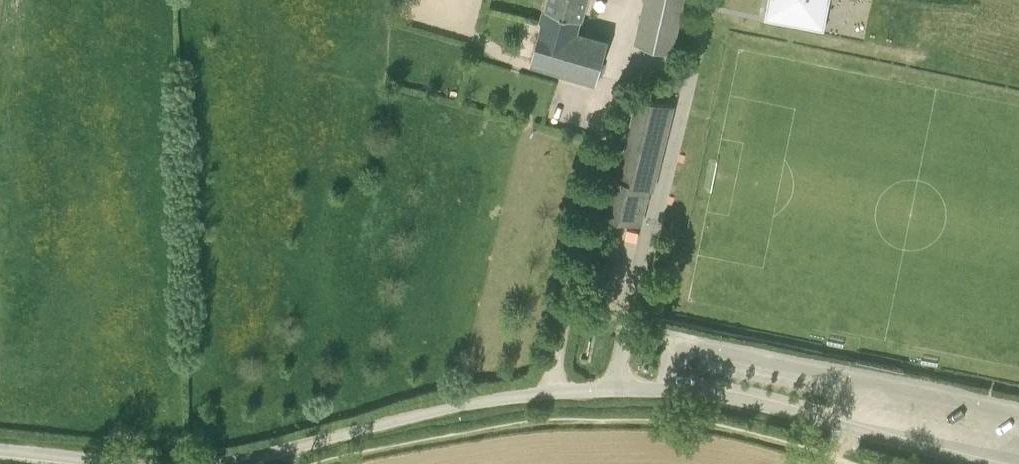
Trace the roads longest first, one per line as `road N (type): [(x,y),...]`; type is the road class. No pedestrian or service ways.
road 1 (unclassified): [(984,463),(760,402),(664,388),(505,398),(223,463)]
road 2 (unclassified): [(131,463),(0,450)]

